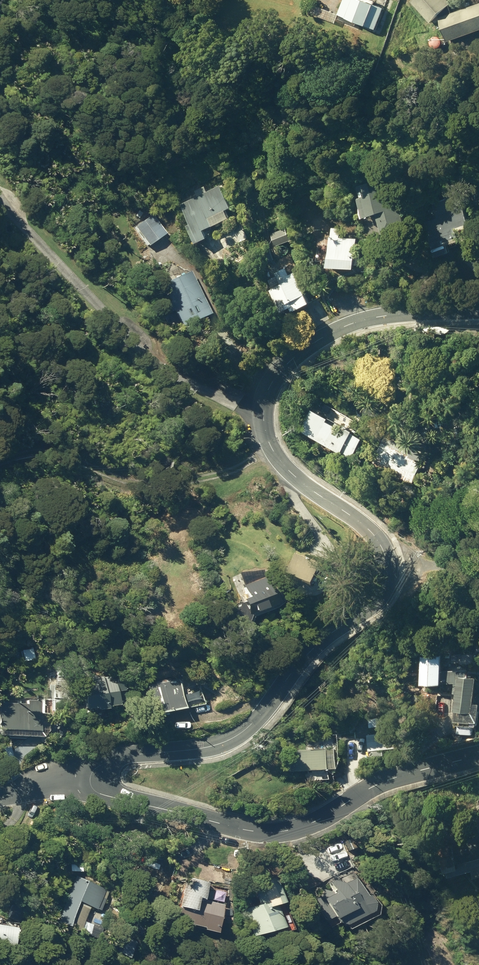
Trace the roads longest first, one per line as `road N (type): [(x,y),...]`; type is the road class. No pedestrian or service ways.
road 1 (tertiary): [(478,311),(369,318),(309,343),(284,367),(264,412),(267,439),(285,469),(378,539),(387,560),(384,596),(317,645),(255,724),(208,747),(110,760),(97,776)]
road 2 (tertiary): [(97,776),(109,795),(133,802),(286,834),(370,788),(478,756)]

